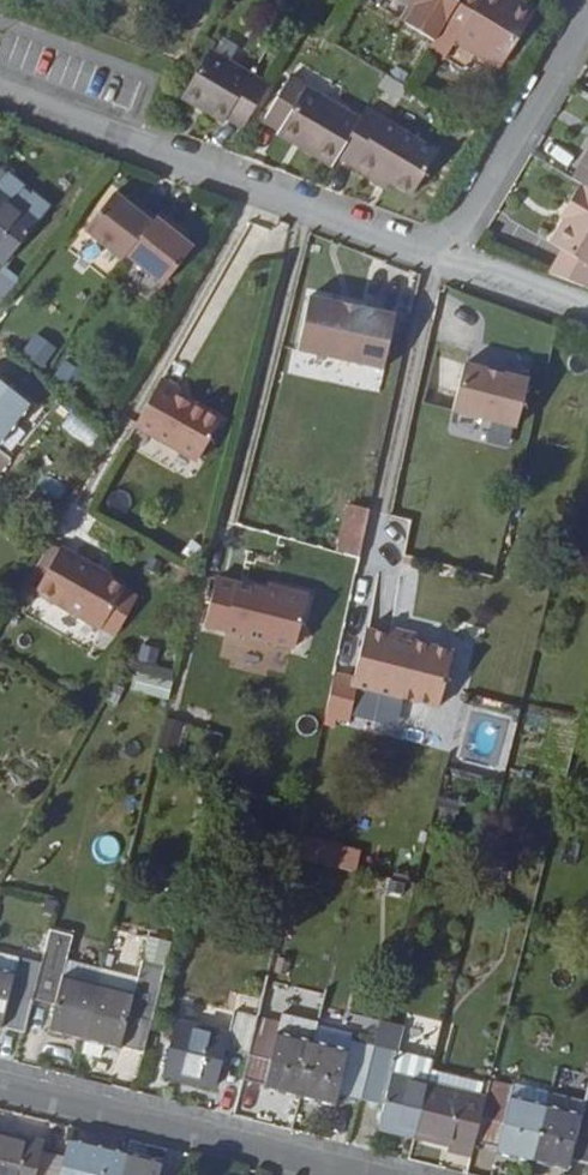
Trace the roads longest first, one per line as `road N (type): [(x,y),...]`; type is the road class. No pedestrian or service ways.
road 1 (residential): [(0,88),(442,254),(587,8)]
road 2 (residential): [(357,1174),(0,1086)]

